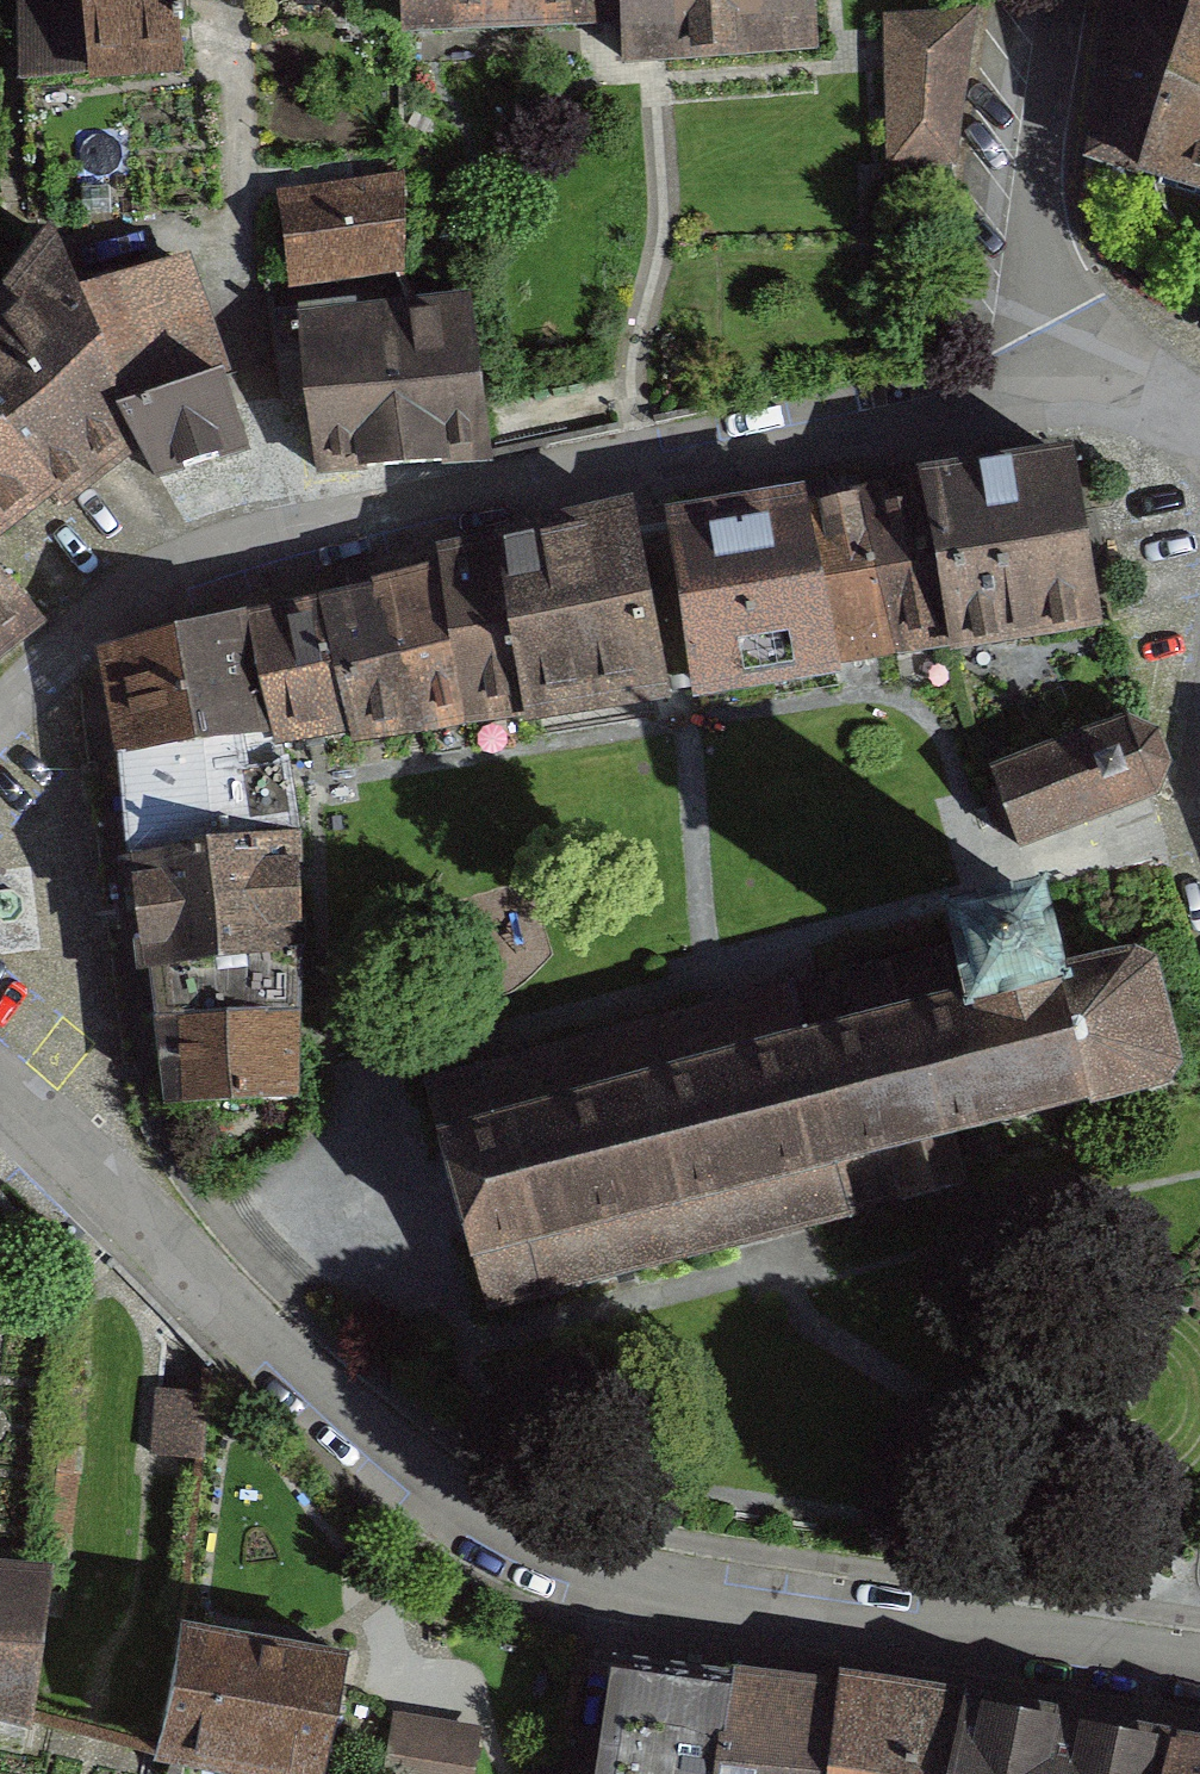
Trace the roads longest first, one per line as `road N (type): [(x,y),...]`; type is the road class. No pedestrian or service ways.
road 1 (residential): [(1199,1666),(580,1569),(474,1526),(365,1447),(0,1088)]
road 2 (residential): [(0,720),(57,658),(135,596),(228,555),(648,473),(929,429),(1103,374)]
road 3 (residential): [(1103,374),(1050,312),(1031,235),(1058,0)]

